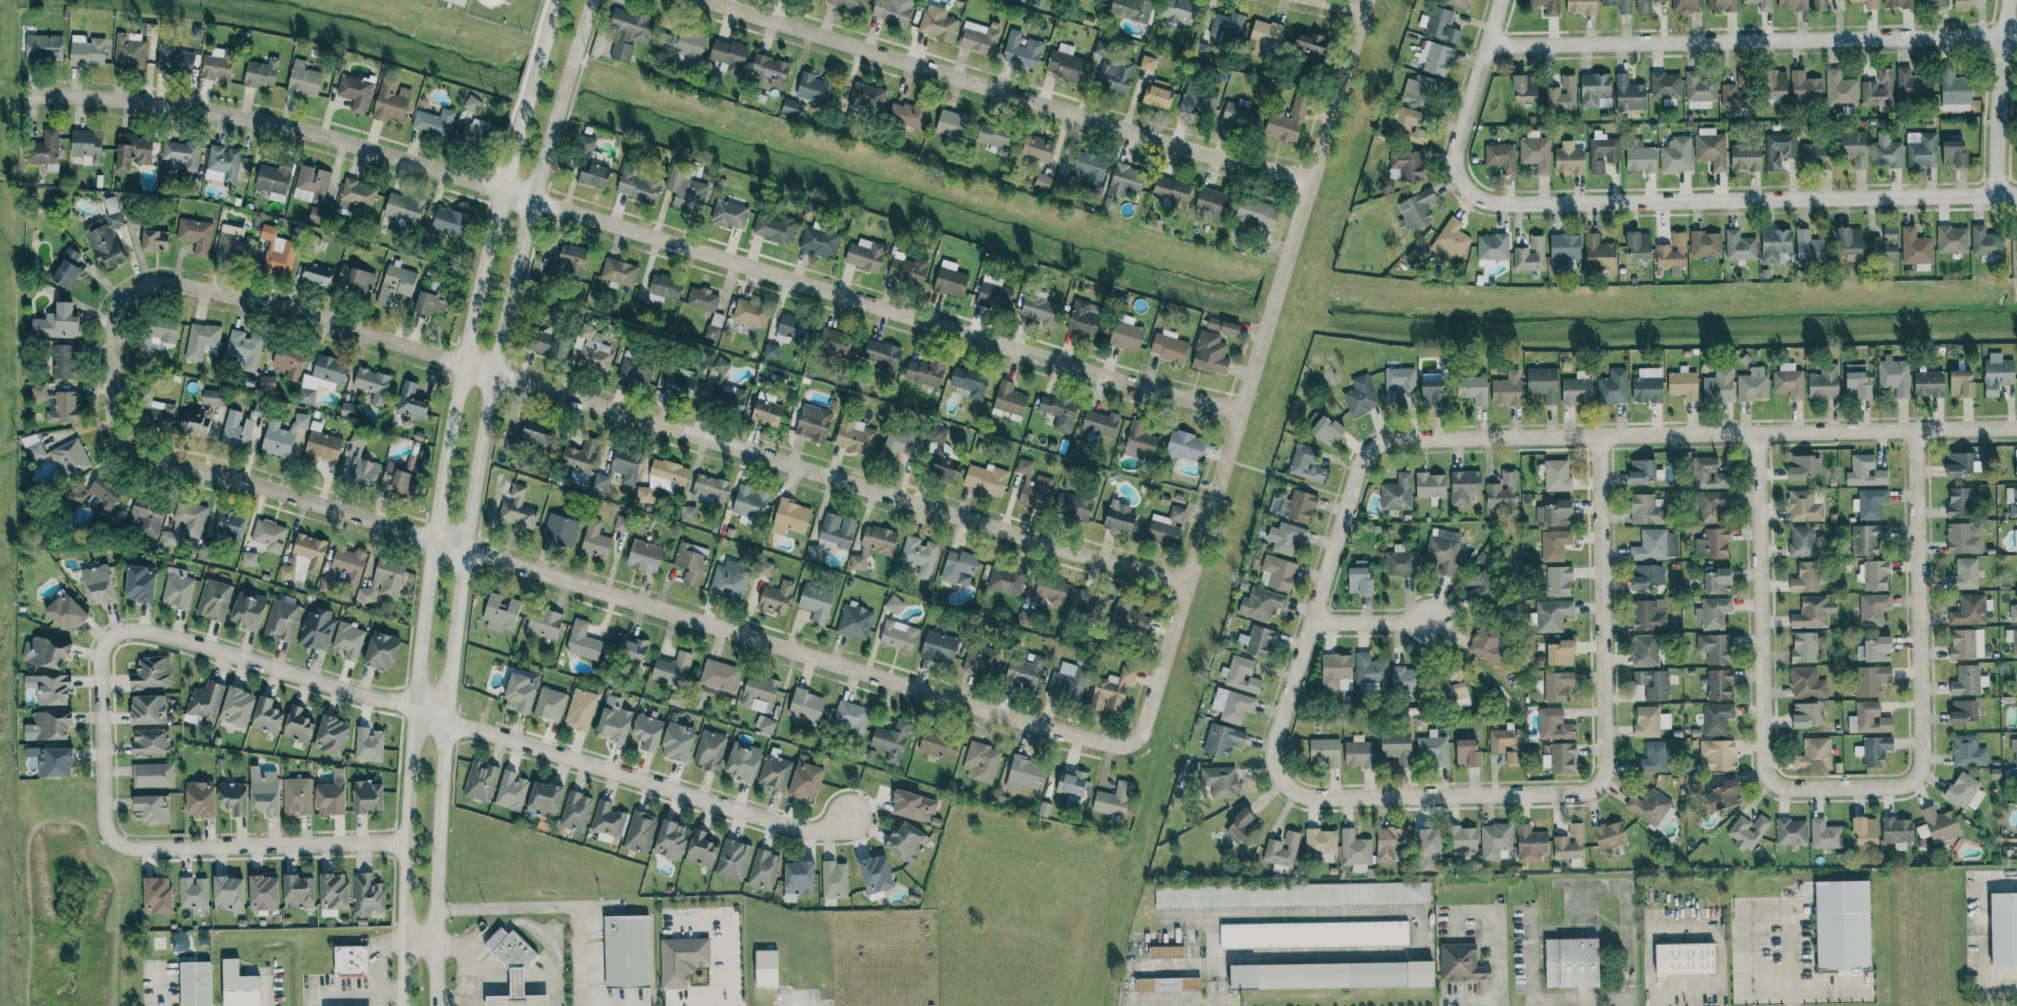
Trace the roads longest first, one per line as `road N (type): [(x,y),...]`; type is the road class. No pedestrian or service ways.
road 1 (residential): [(1185,584),(276,306),(171,284),(128,291),(108,320),(116,442)]
road 2 (residential): [(1237,412),(1105,380),(297,129),(171,106),(31,95)]
road 3 (residential): [(116,442),(135,456),(240,481),(1112,748),(1132,744)]
road 4 (tertiary): [(434,1005),(436,837),(463,550),(531,199),(590,0)]
road 5 (tertiary): [(558,0),(501,191),(431,541),(405,843),(404,979)]
road 6 (residential): [(405,843),(118,847),(105,826),(102,648),(116,633),(146,631),(444,722)]
road 7 (residential): [(1311,617),(1272,759),(1307,799),(1578,794),(1601,783),(1605,439)]
road 8 (residential): [(1132,744),(1145,725),(1364,0)]
road 9 (residential): [(2016,196),(1481,201),(1457,175),(1456,157),(1504,0)]
road 10 (residential): [(1310,179),(1189,152),(702,0)]
road 11 (residential): [(1489,48),(2016,37)]
road 12 (residential): [(852,816),(794,830),(444,722)]
road 13 (residential): [(1605,439),(2016,430)]
road 14 (residential): [(1792,792),(1773,784),(1764,754),(1765,435)]
road 15 (residential): [(1919,766),(1916,432)]
road 16 (residential): [(1605,439),(1374,439)]
road 17 (residential): [(2012,0),(1993,196)]
road 18 (residential): [(1374,439),(1311,617)]
road 19 (residential): [(1792,792),(1902,786),(1919,766)]
road 20 (residential): [(1311,617),(1433,622)]

